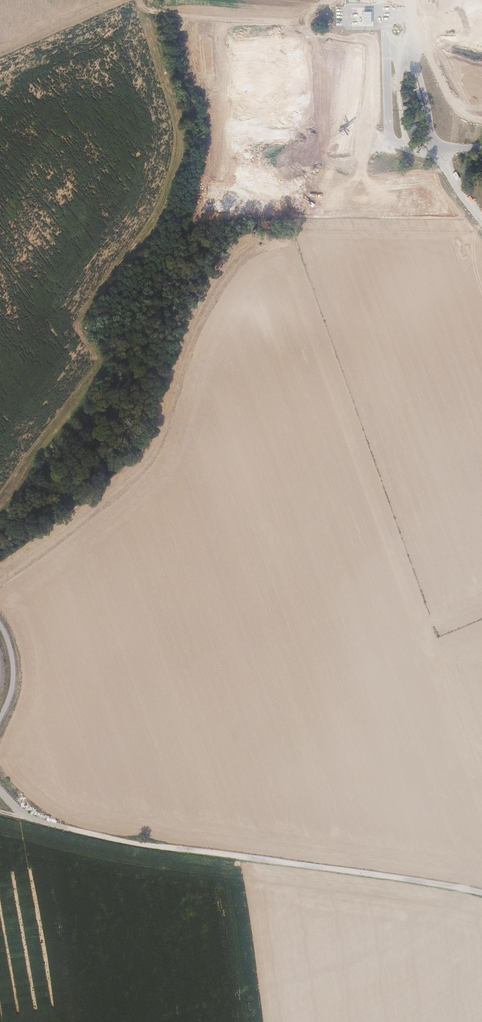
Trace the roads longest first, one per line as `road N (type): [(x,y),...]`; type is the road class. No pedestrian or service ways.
road 1 (track): [(50,825),(481,891)]

